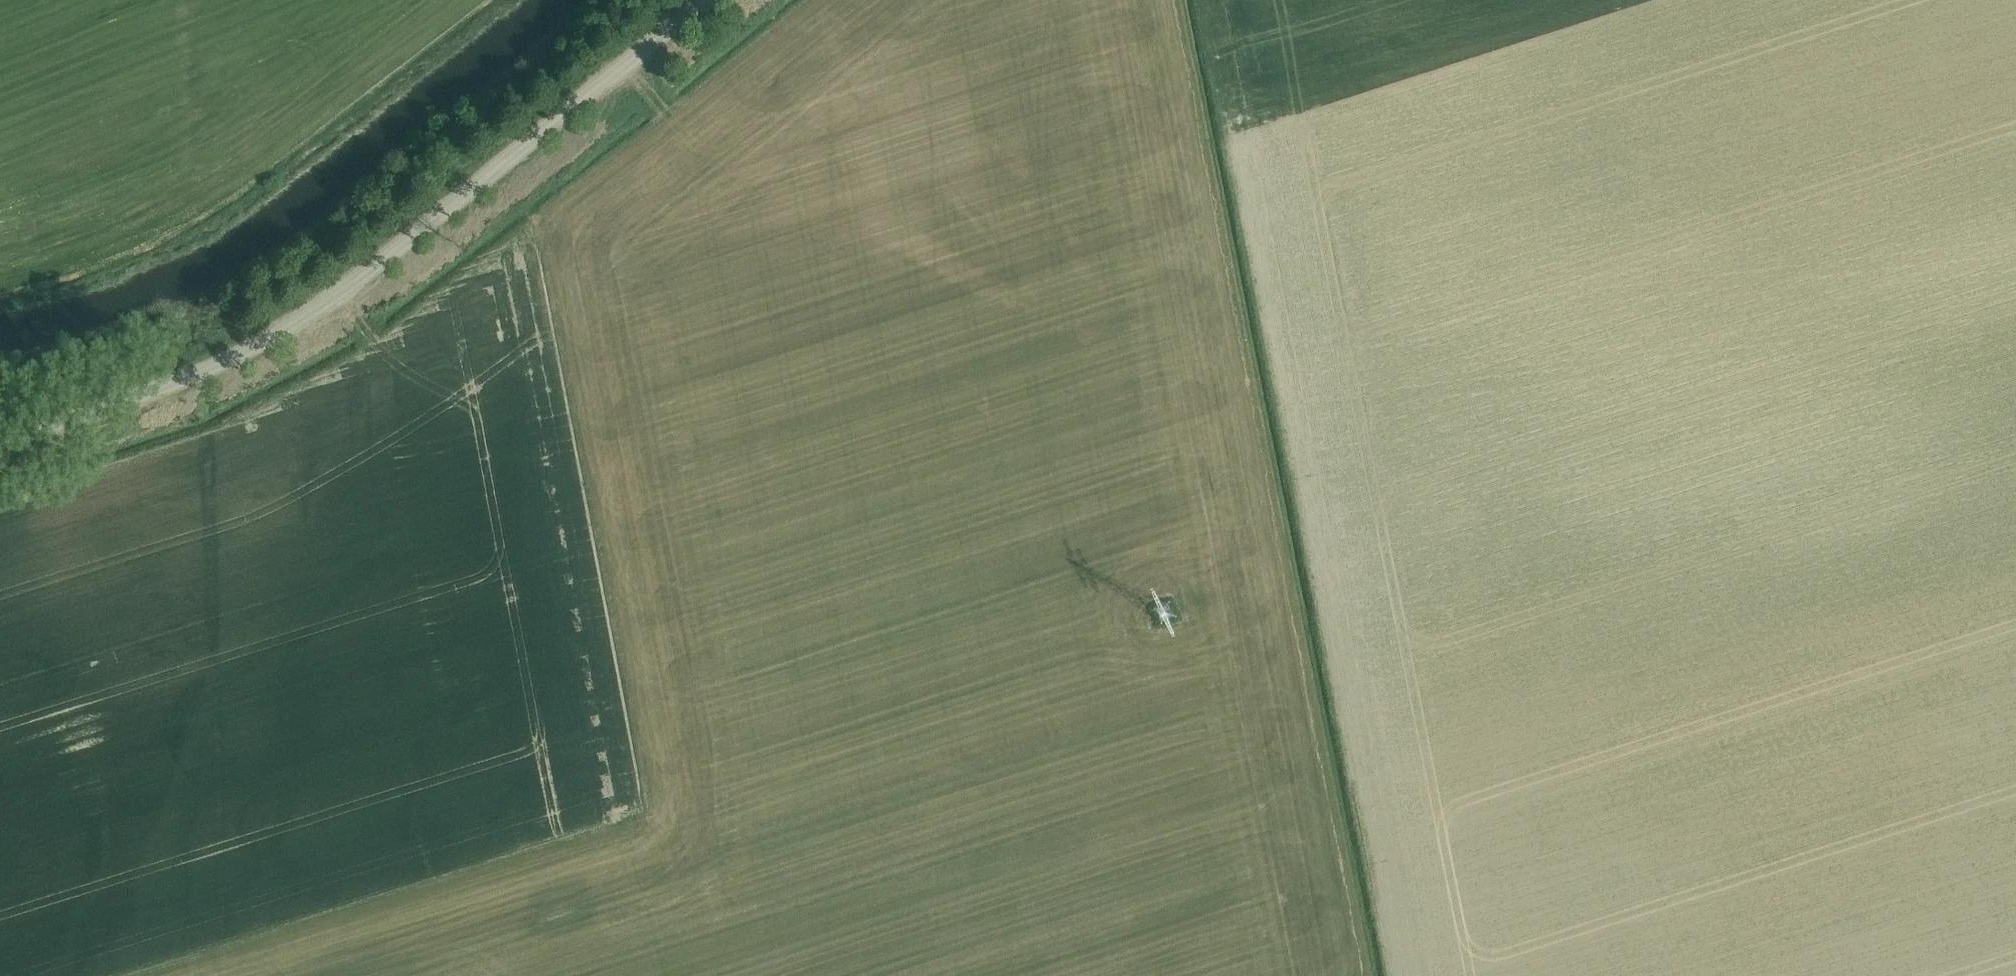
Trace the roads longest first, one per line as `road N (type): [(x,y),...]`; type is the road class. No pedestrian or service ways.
road 1 (unclassified): [(0,440),(206,372),(346,291),(703,0)]

